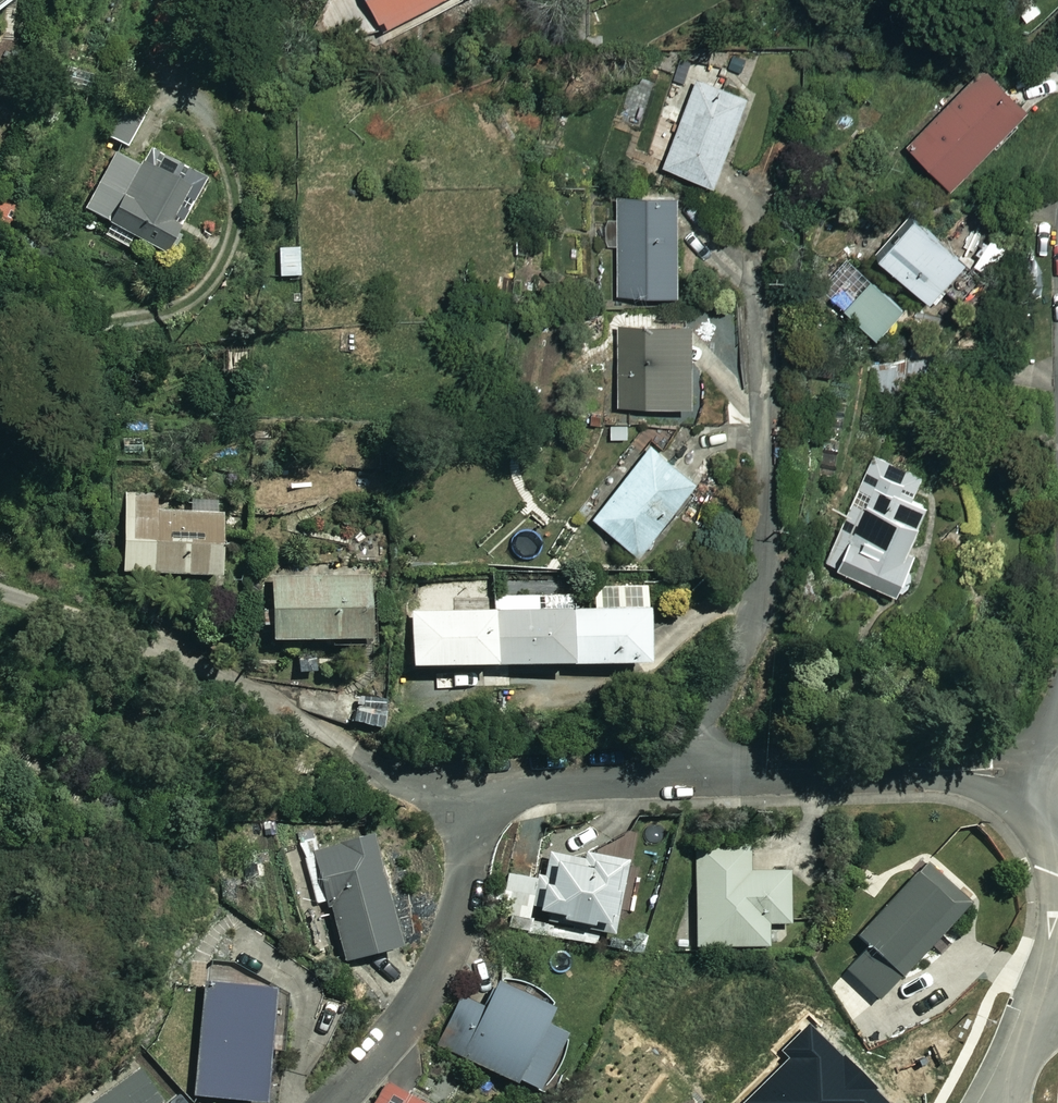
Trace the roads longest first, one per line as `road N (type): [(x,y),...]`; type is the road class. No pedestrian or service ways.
road 1 (residential): [(1030,785),(868,766),(518,792),(473,834),(437,976),(337,1102)]
road 2 (residential): [(1057,947),(1042,998),(985,1102)]

